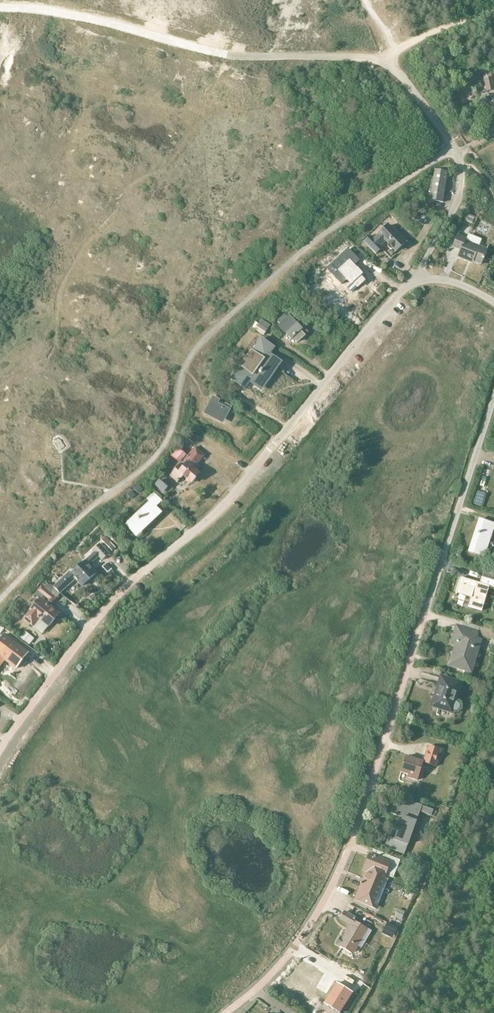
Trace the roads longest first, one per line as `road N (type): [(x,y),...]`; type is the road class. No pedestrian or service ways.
road 1 (residential): [(231,1012),(307,933),(358,831),(493,403)]
road 2 (residential): [(0,756),(125,587),(217,514),(418,277)]
road 3 (unclassified): [(418,277),(461,184),(454,151)]

